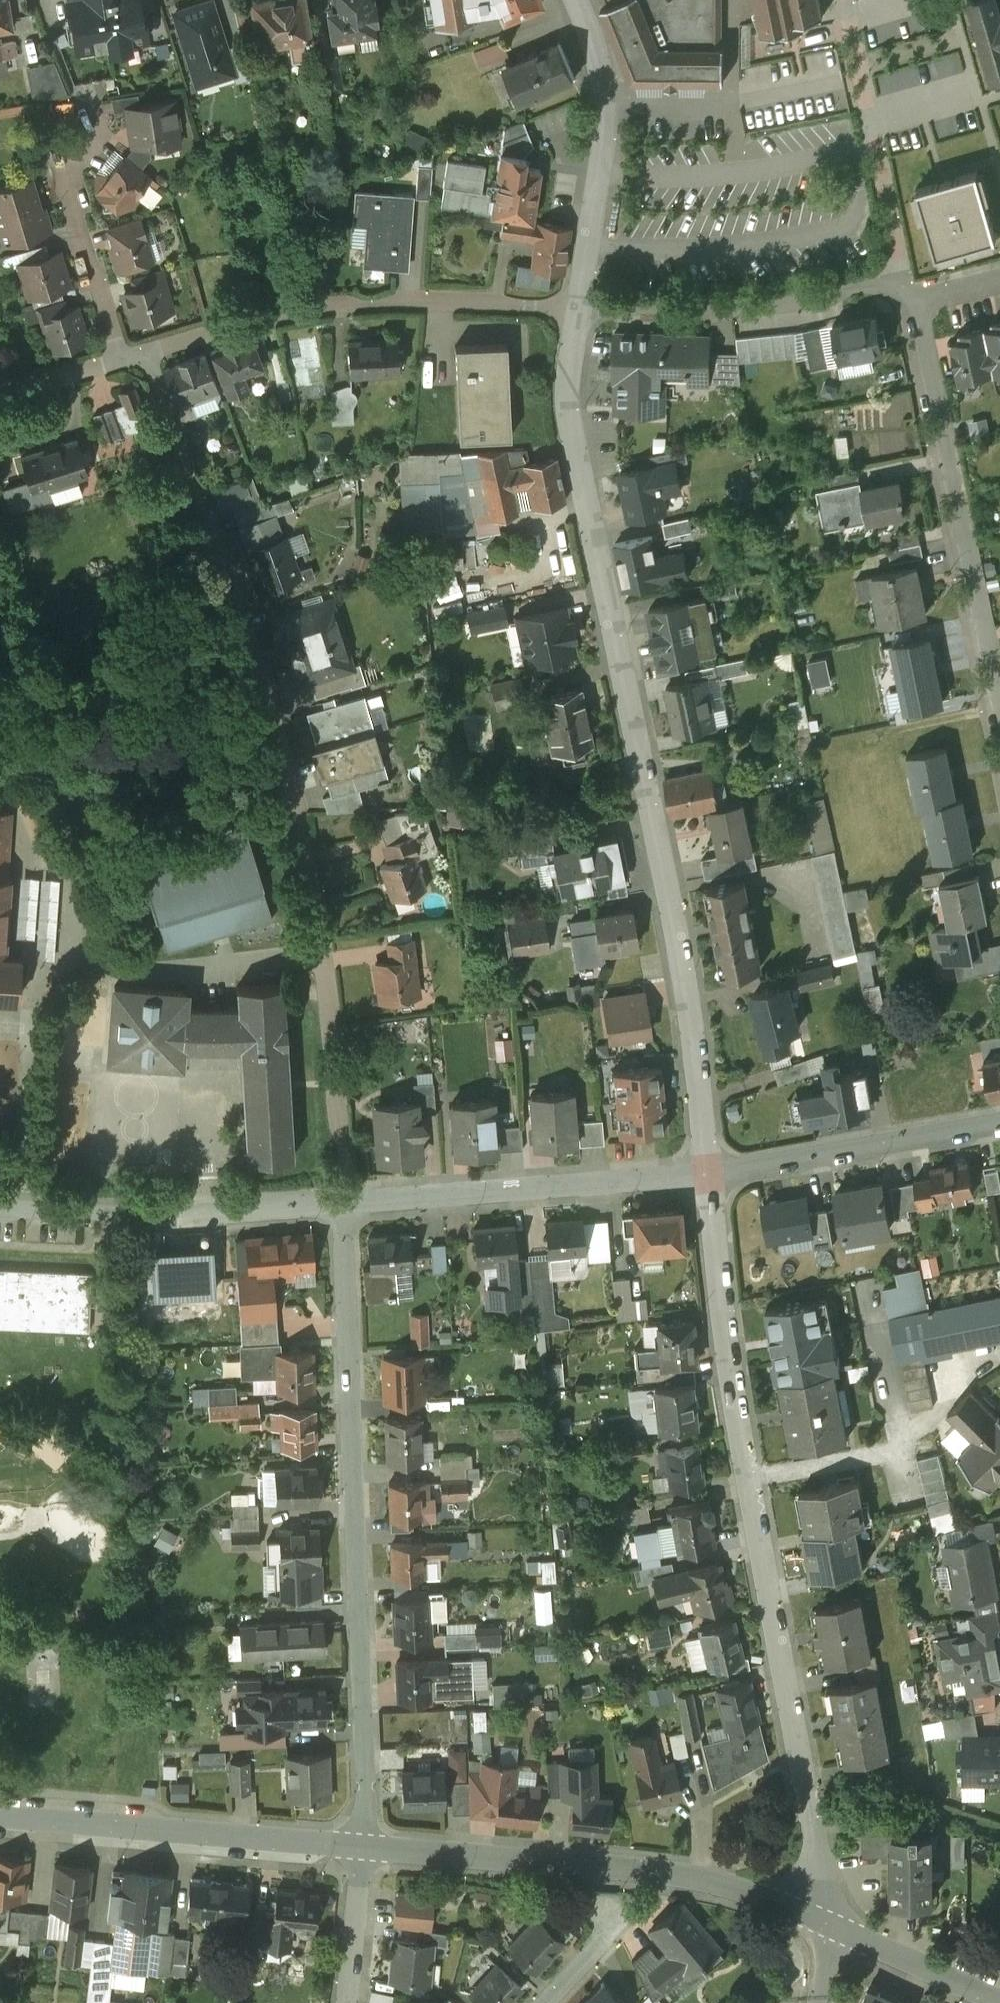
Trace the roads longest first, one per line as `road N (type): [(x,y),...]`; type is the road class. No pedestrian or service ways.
road 1 (residential): [(148,347),(291,761),(322,918),(345,1199)]
road 2 (residential): [(712,1169),(655,801),(572,392),(579,305)]
road 3 (residential): [(834,1913),(740,1405),(712,1169)]
road 4 (residential): [(345,1199),(367,1843)]
road 5 (residential): [(834,1913),(714,1872),(603,1856),(367,1843)]
road 6 (residential): [(579,305),(321,304),(148,347)]
road 7 (residential): [(913,305),(999,723)]
road 8 (residential): [(367,1843),(0,1809)]
road 9 (residential): [(345,1199),(712,1169)]
road 10 (residential): [(0,1201),(128,1209),(345,1199)]
road 11 (residential): [(907,280),(697,309),(579,305)]
road 12 (residential): [(579,305),(608,103),(606,75),(576,0)]
road 13 (residential): [(712,1169),(999,1119)]
road 14 (residential): [(851,0),(907,280)]
road 15 (residential): [(120,355),(57,152)]
road 16 (residential): [(999,1988),(834,1913)]
road 17 (residential): [(352,2002),(367,1843)]
road 18 (residential): [(120,355),(0,388)]

